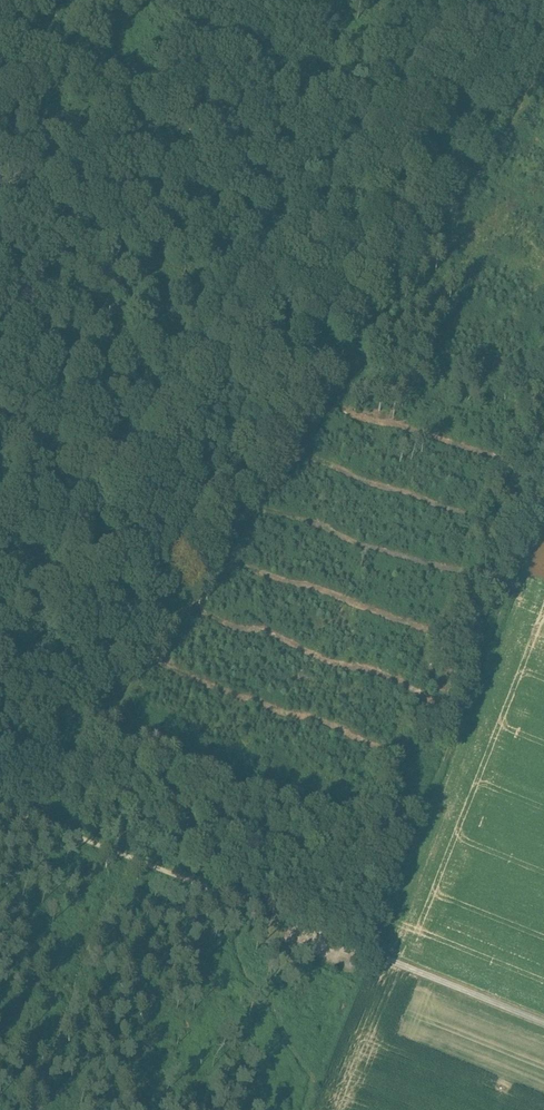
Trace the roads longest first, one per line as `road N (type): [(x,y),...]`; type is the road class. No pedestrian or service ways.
road 1 (track): [(0,651),(443,0)]
road 2 (track): [(543,1023),(0,805)]

